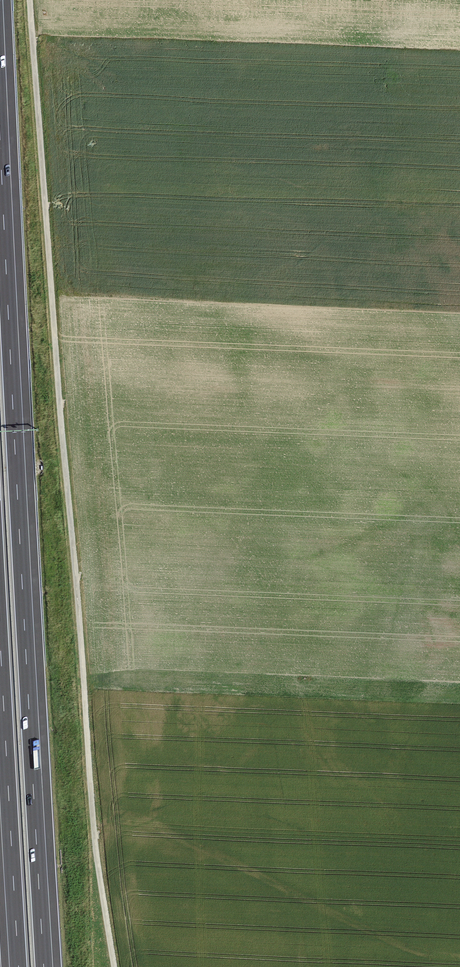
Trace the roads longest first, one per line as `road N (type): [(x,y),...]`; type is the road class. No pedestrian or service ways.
road 1 (track): [(114,966),(94,832),(30,0)]
road 2 (motorway): [(44,966),(0,139)]
road 3 (motorway): [(0,642),(19,966)]

